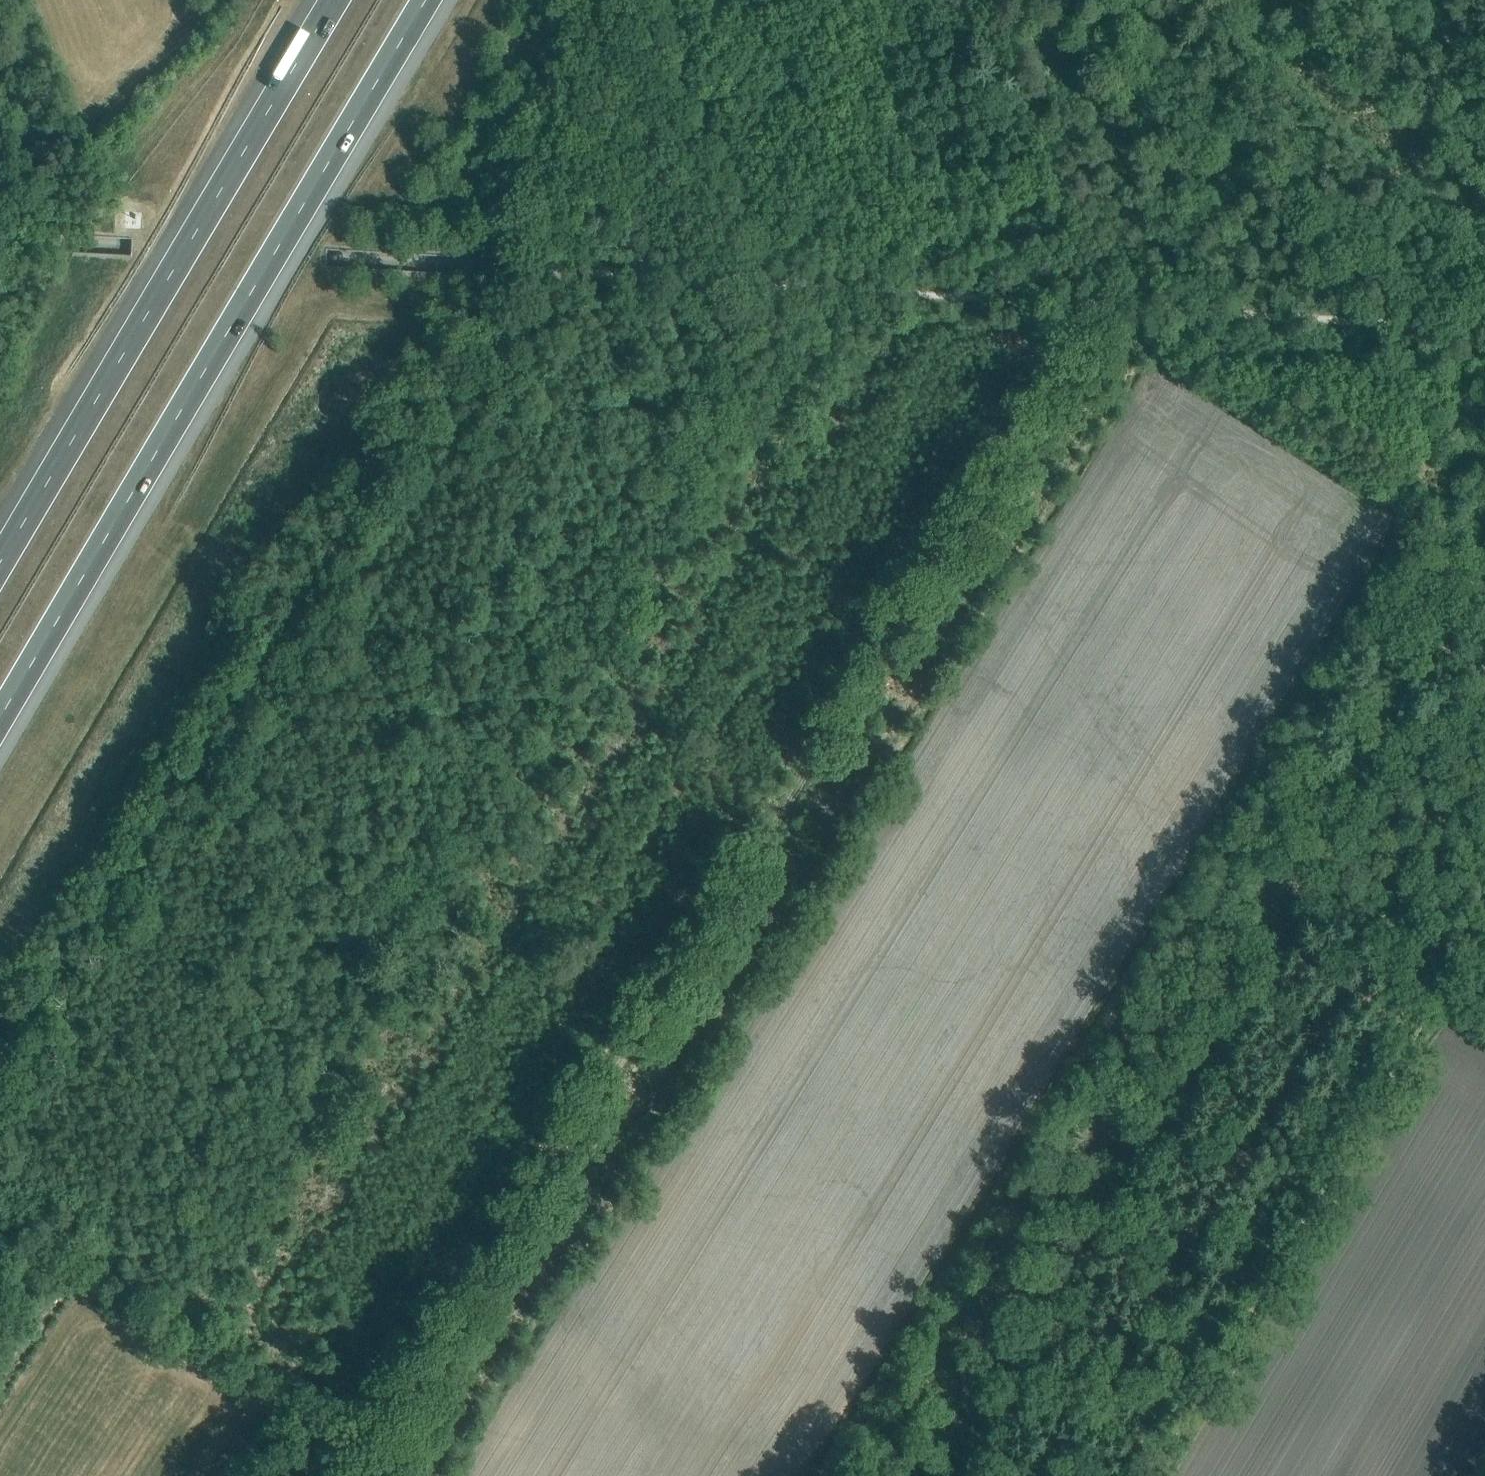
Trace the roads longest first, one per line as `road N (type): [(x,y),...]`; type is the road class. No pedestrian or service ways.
road 1 (motorway): [(0,721),(427,0)]
road 2 (motorway): [(335,0),(0,563)]

